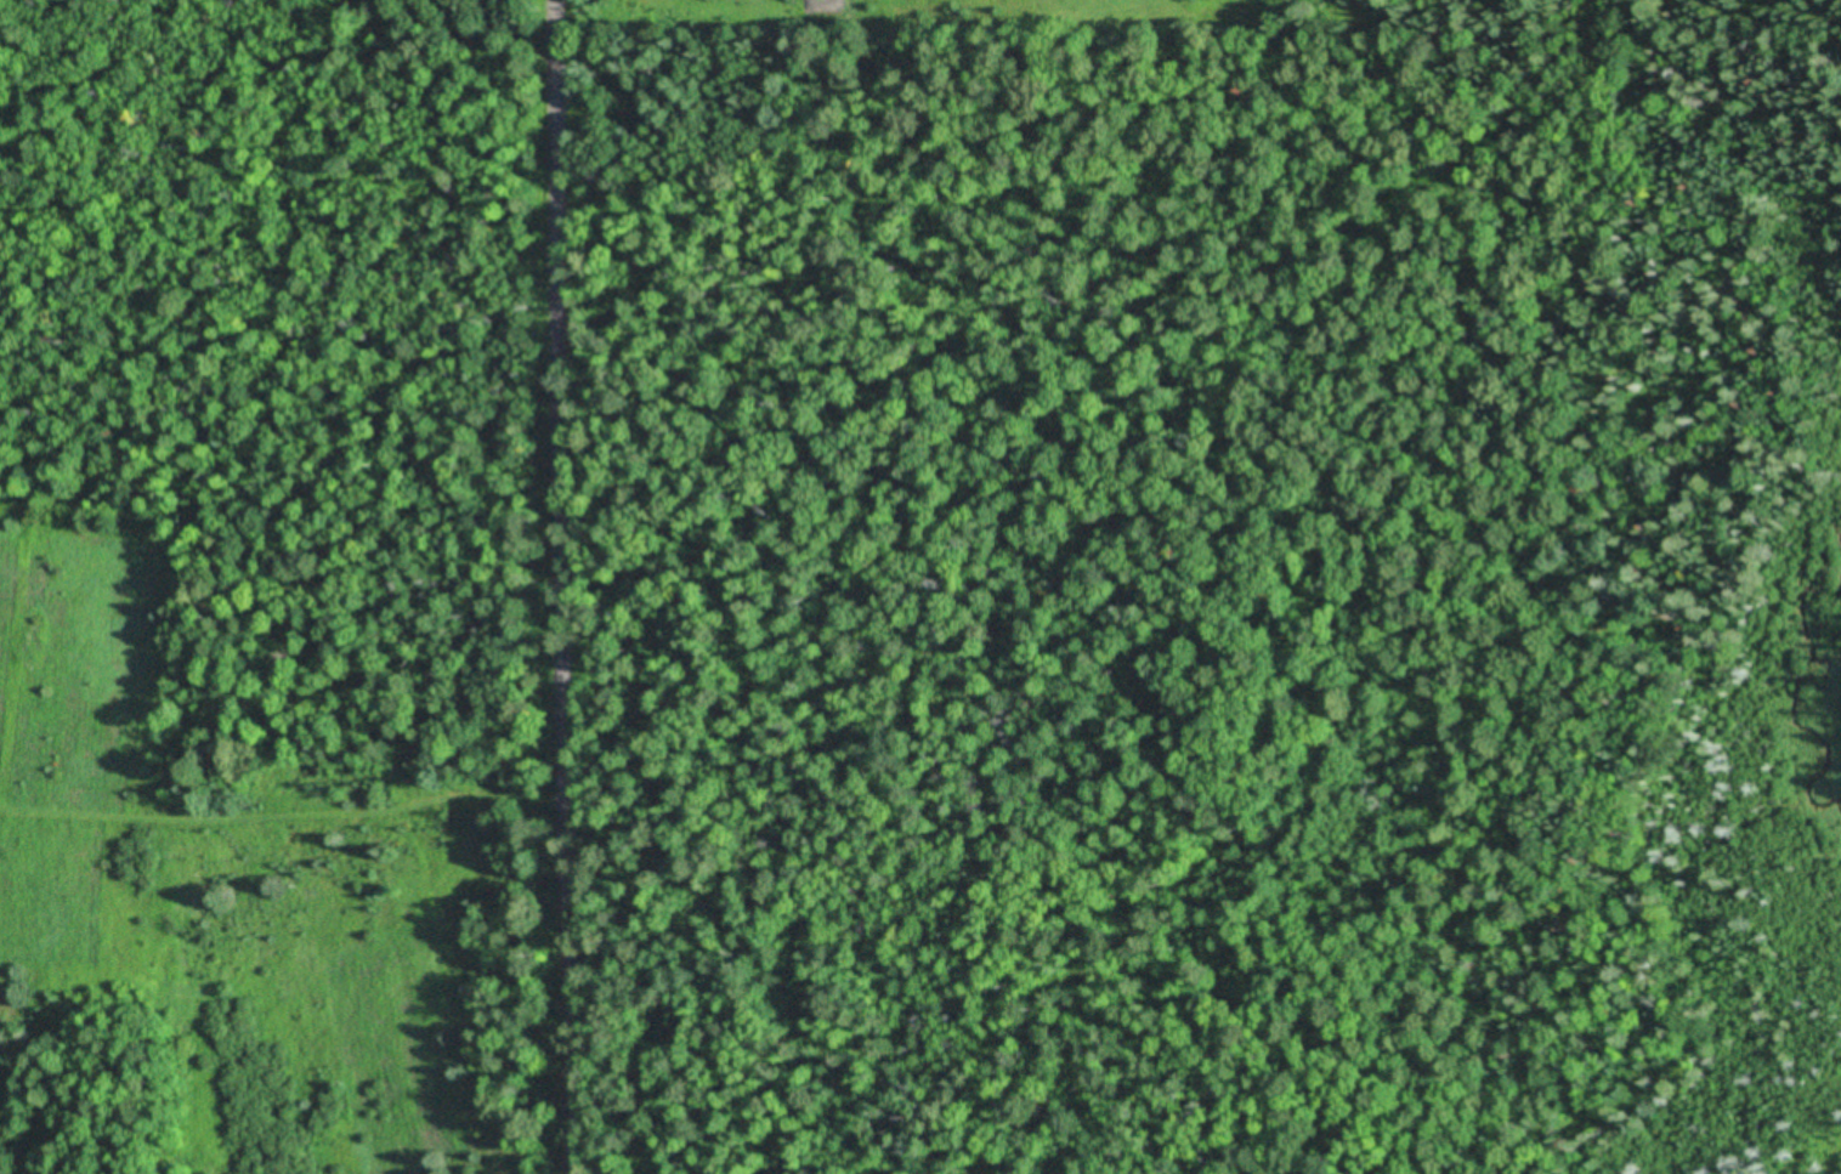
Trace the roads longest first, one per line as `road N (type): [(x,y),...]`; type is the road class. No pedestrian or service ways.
road 1 (residential): [(582,1173),(560,0)]

